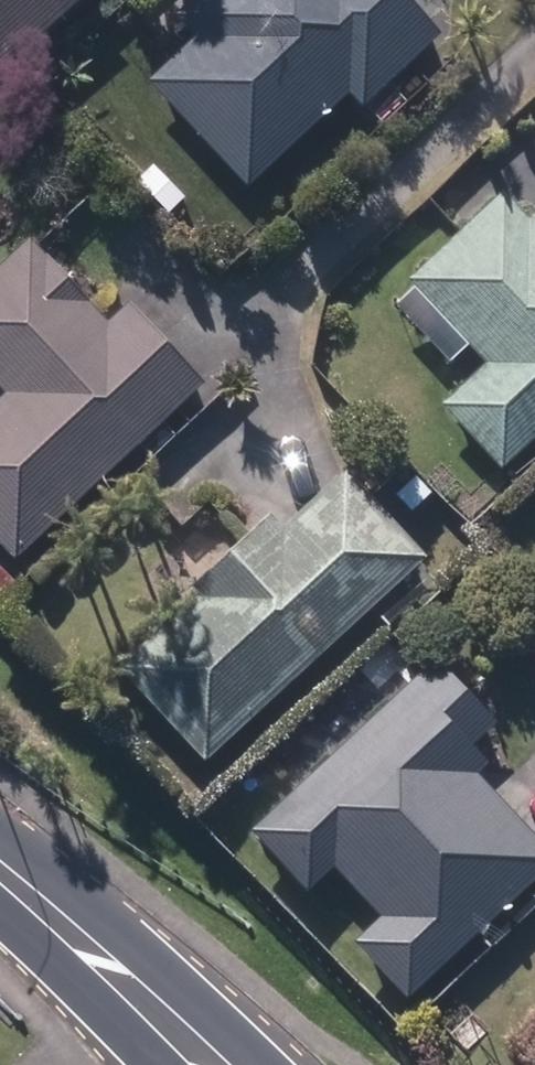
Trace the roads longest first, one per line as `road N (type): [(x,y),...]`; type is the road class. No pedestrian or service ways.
road 1 (secondary): [(213,1064),(0,867)]

